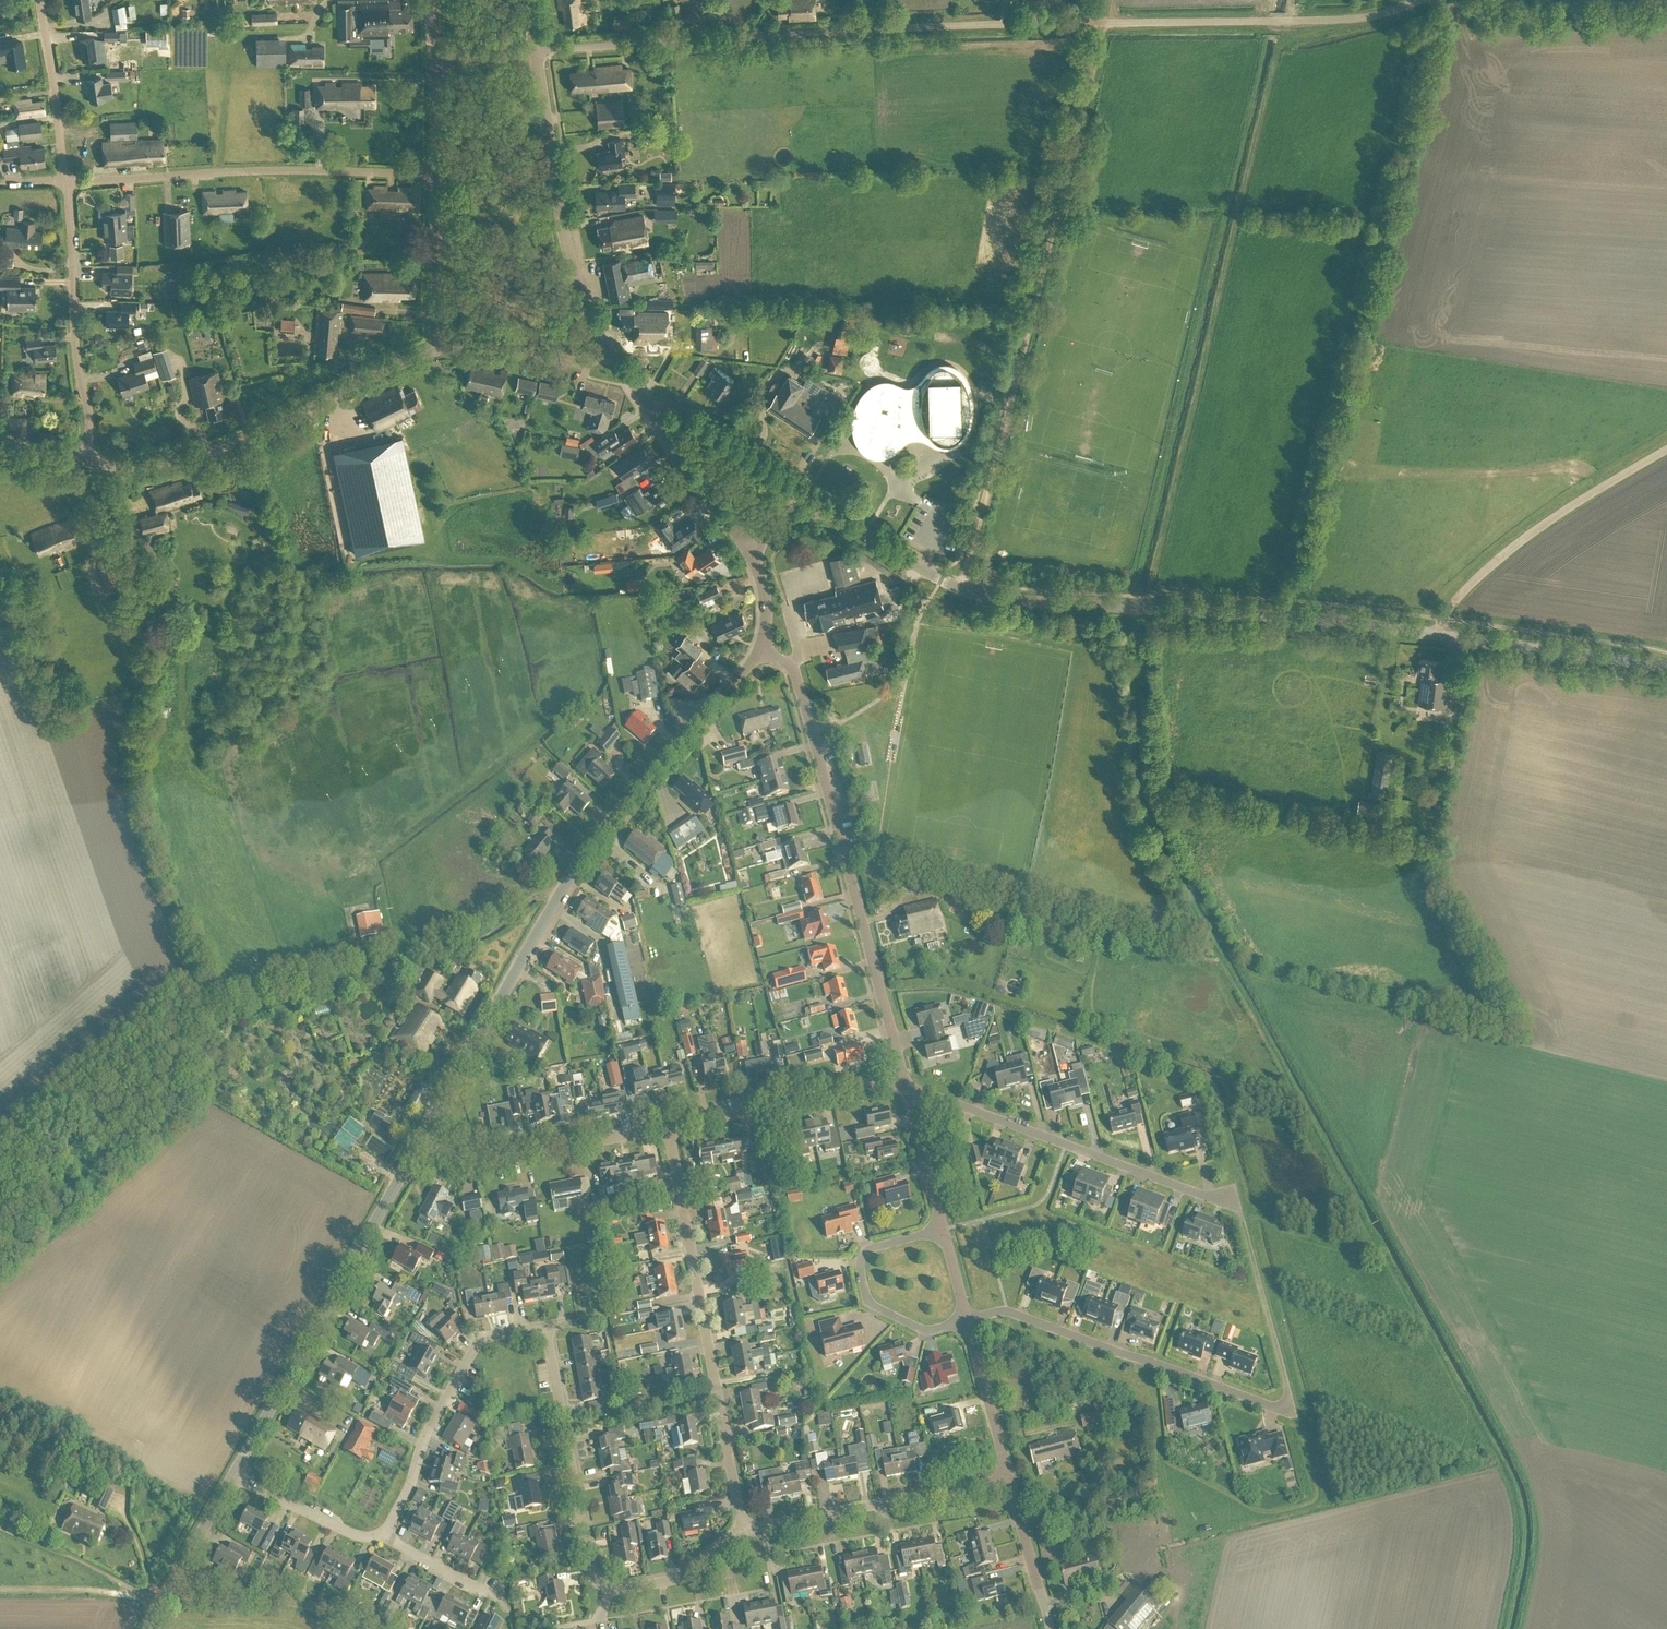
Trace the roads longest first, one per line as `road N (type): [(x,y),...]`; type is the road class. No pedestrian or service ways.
road 1 (residential): [(967,1321),(1008,1311),(1272,1408),(1289,1395),(1239,1210),(903,1079)]
road 2 (tertiary): [(1666,666),(1306,617),(985,595),(961,589),(854,522),(818,511)]
road 3 (tertiary): [(762,649),(573,873),(422,1138)]
road 4 (track): [(1110,0),(963,577)]
road 5 (unclassified): [(879,30),(1327,19),(1416,0)]
road 6 (unclassified): [(903,1079),(794,665),(762,649)]
road 7 (residential): [(545,1326),(592,1572),(602,1587),(682,1578),(744,1529)]
road 8 (residential): [(744,1529),(669,1129)]
road 9 (tertiary): [(422,1138),(232,1478)]
road 10 (unclassified): [(439,349),(209,451),(153,464),(88,461)]
road 11 (residential): [(436,172),(280,168),(65,179)]
road 12 (unclassified): [(879,30),(536,50)]
road 13 (tertiary): [(610,353),(571,271),(536,50)]
road 14 (track): [(1438,634),(1458,597),(1500,558),(1666,449)]
road 15 (residential): [(382,1539),(481,1337),(545,1326)]
road 16 (residential): [(65,179),(88,461)]
road 17 (residential): [(744,1529),(1009,1478)]
road 18 (residential): [(669,1129),(474,1163),(422,1138)]
road 19 (residential): [(944,1230),(868,1250),(860,1263),(867,1301),(924,1330),(967,1321)]
road 20 (residential): [(903,1079),(669,1129)]
road 21 (track): [(360,958),(382,972),(468,947),(527,903),(558,898)]
road 22 (track): [(373,1628),(307,1607),(163,1600)]
road 23 (unclassified): [(818,511),(811,495),(668,402),(652,410)]
road 24 (track): [(210,1031),(382,972)]
road 25 (residential): [(39,0),(65,179)]
road 26 (track): [(0,1526),(163,1600)]
road 27 (residential): [(439,349),(436,172)]
road 28 (unclassified): [(610,353),(575,361),(439,349)]
road 29 (tertiary): [(147,1628),(232,1478)]
road 30 (tertiary): [(652,410),(747,546)]
road 31 (residential): [(232,1478),(364,1541),(382,1539)]
road 32 (unclassified): [(1009,1478),(967,1321)]
road 33 (unclassified): [(944,1230),(903,1079)]
road 34 (unclassified): [(1051,1628),(1009,1478)]
road 35 (track): [(147,1596),(0,1591)]
road 36 (residential): [(382,1539),(503,1600)]

